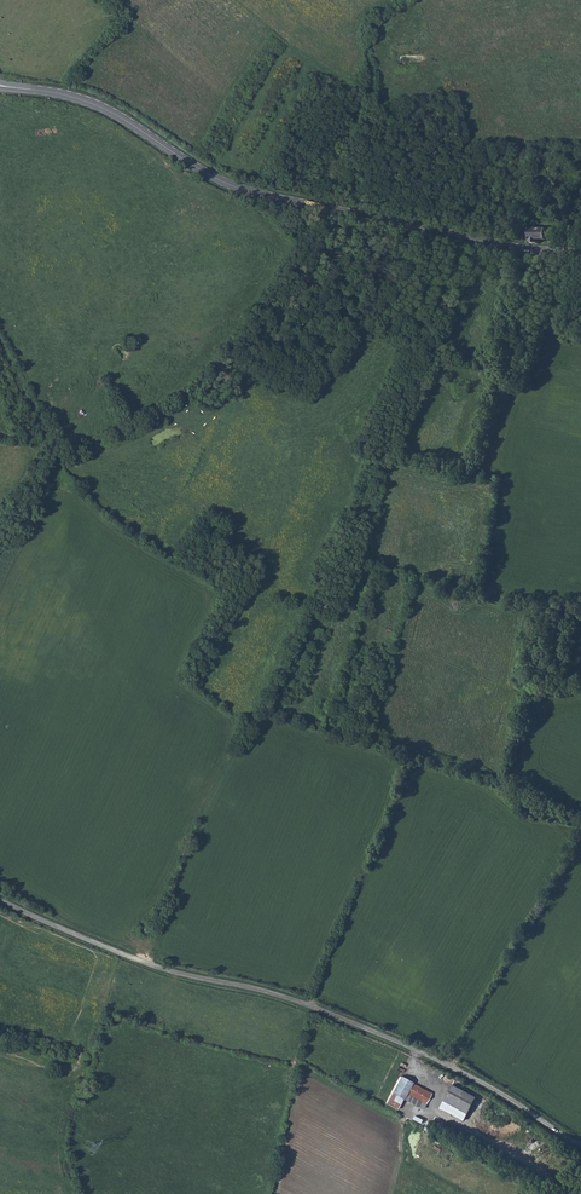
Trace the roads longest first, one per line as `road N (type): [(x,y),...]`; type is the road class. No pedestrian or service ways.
road 1 (unclassified): [(0,899),(160,968),(272,993),(378,1033),(486,1085),(580,1145)]
road 2 (secondary): [(580,253),(512,247),(254,194),(108,110),(0,85)]

